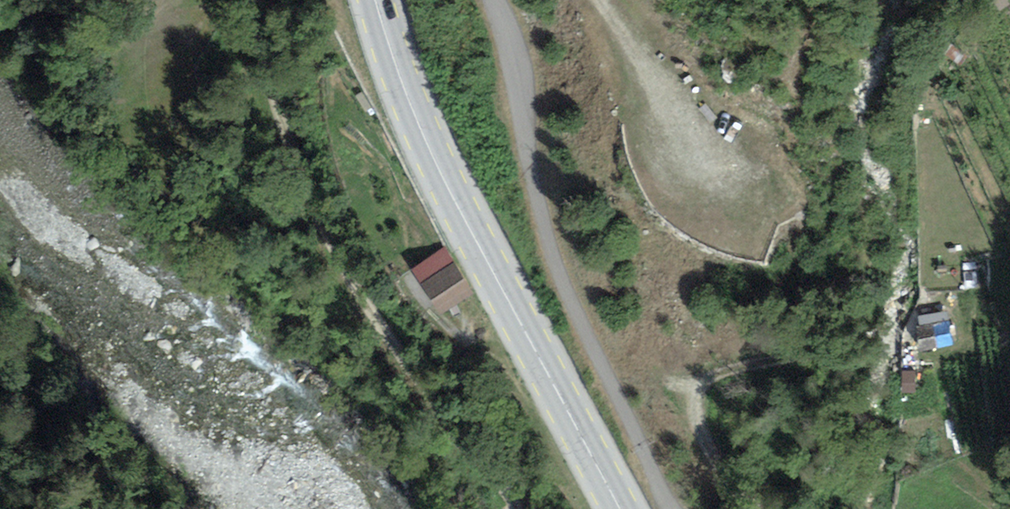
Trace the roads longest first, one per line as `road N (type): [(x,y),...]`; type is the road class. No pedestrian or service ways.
road 1 (track): [(250,0),(276,98),(341,264),(514,508)]
road 2 (secondary): [(376,0),(442,176),(620,508)]
road 3 (track): [(759,508),(696,422),(699,388),(713,377),(865,349)]
road 4 (track): [(602,0),(738,180)]

